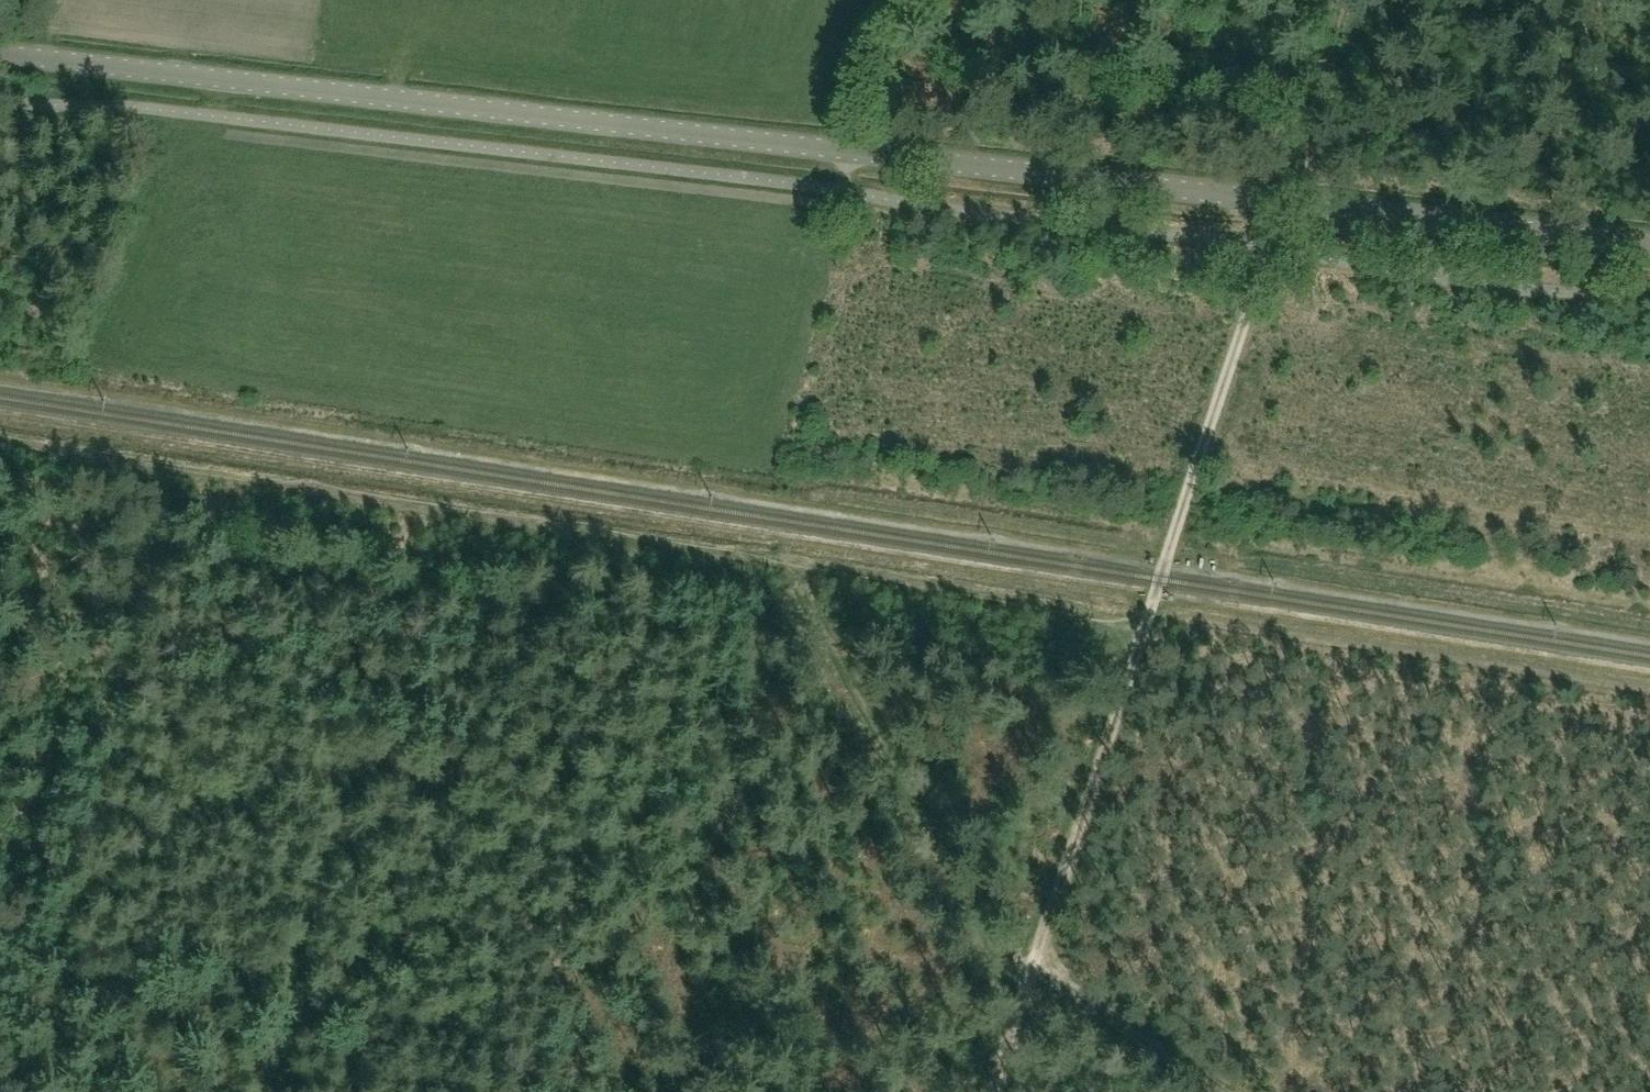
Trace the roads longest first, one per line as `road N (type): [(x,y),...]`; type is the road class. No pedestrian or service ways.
road 1 (tertiary): [(1649,245),(0,53)]
road 2 (track): [(0,444),(676,551)]
road 3 (track): [(1147,626),(1346,0)]
road 4 (track): [(676,551),(529,1091)]
road 5 (track): [(998,1091),(1147,626)]
road 6 (track): [(676,551),(1147,626)]
road 7 (track): [(1045,955),(1232,1091)]

